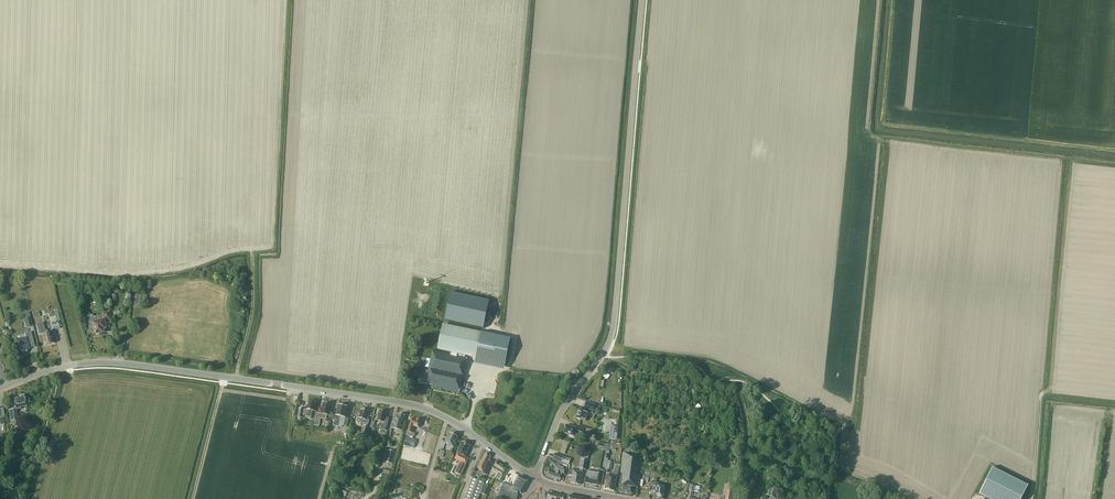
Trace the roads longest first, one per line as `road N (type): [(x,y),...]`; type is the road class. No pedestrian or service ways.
road 1 (tertiary): [(535,478),(560,412),(611,338),(643,0)]
road 2 (tertiary): [(535,478),(431,410),(234,378)]
road 3 (tertiary): [(0,389),(101,362),(234,378)]

